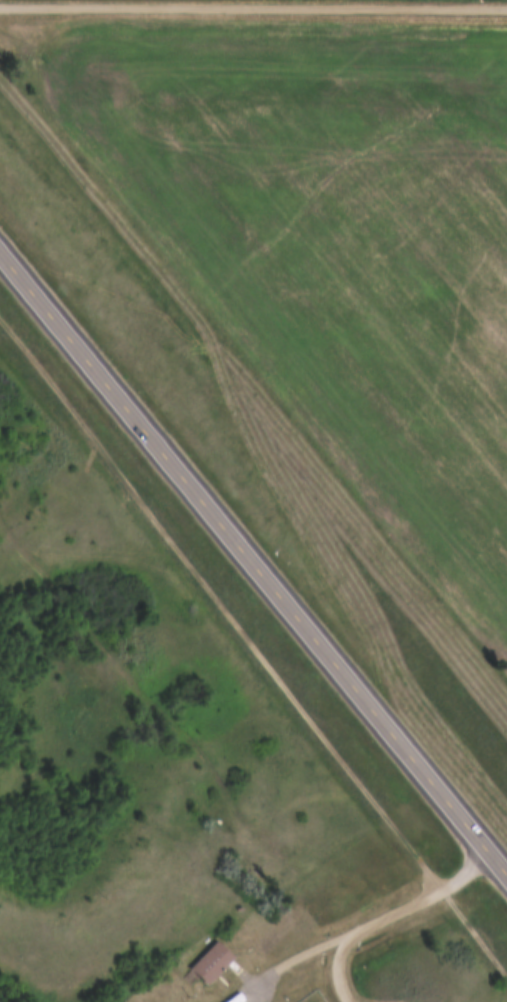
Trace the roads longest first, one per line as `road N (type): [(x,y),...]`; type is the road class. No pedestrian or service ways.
road 1 (track): [(0,315),(506,965)]
road 2 (primary): [(506,871),(0,247)]

